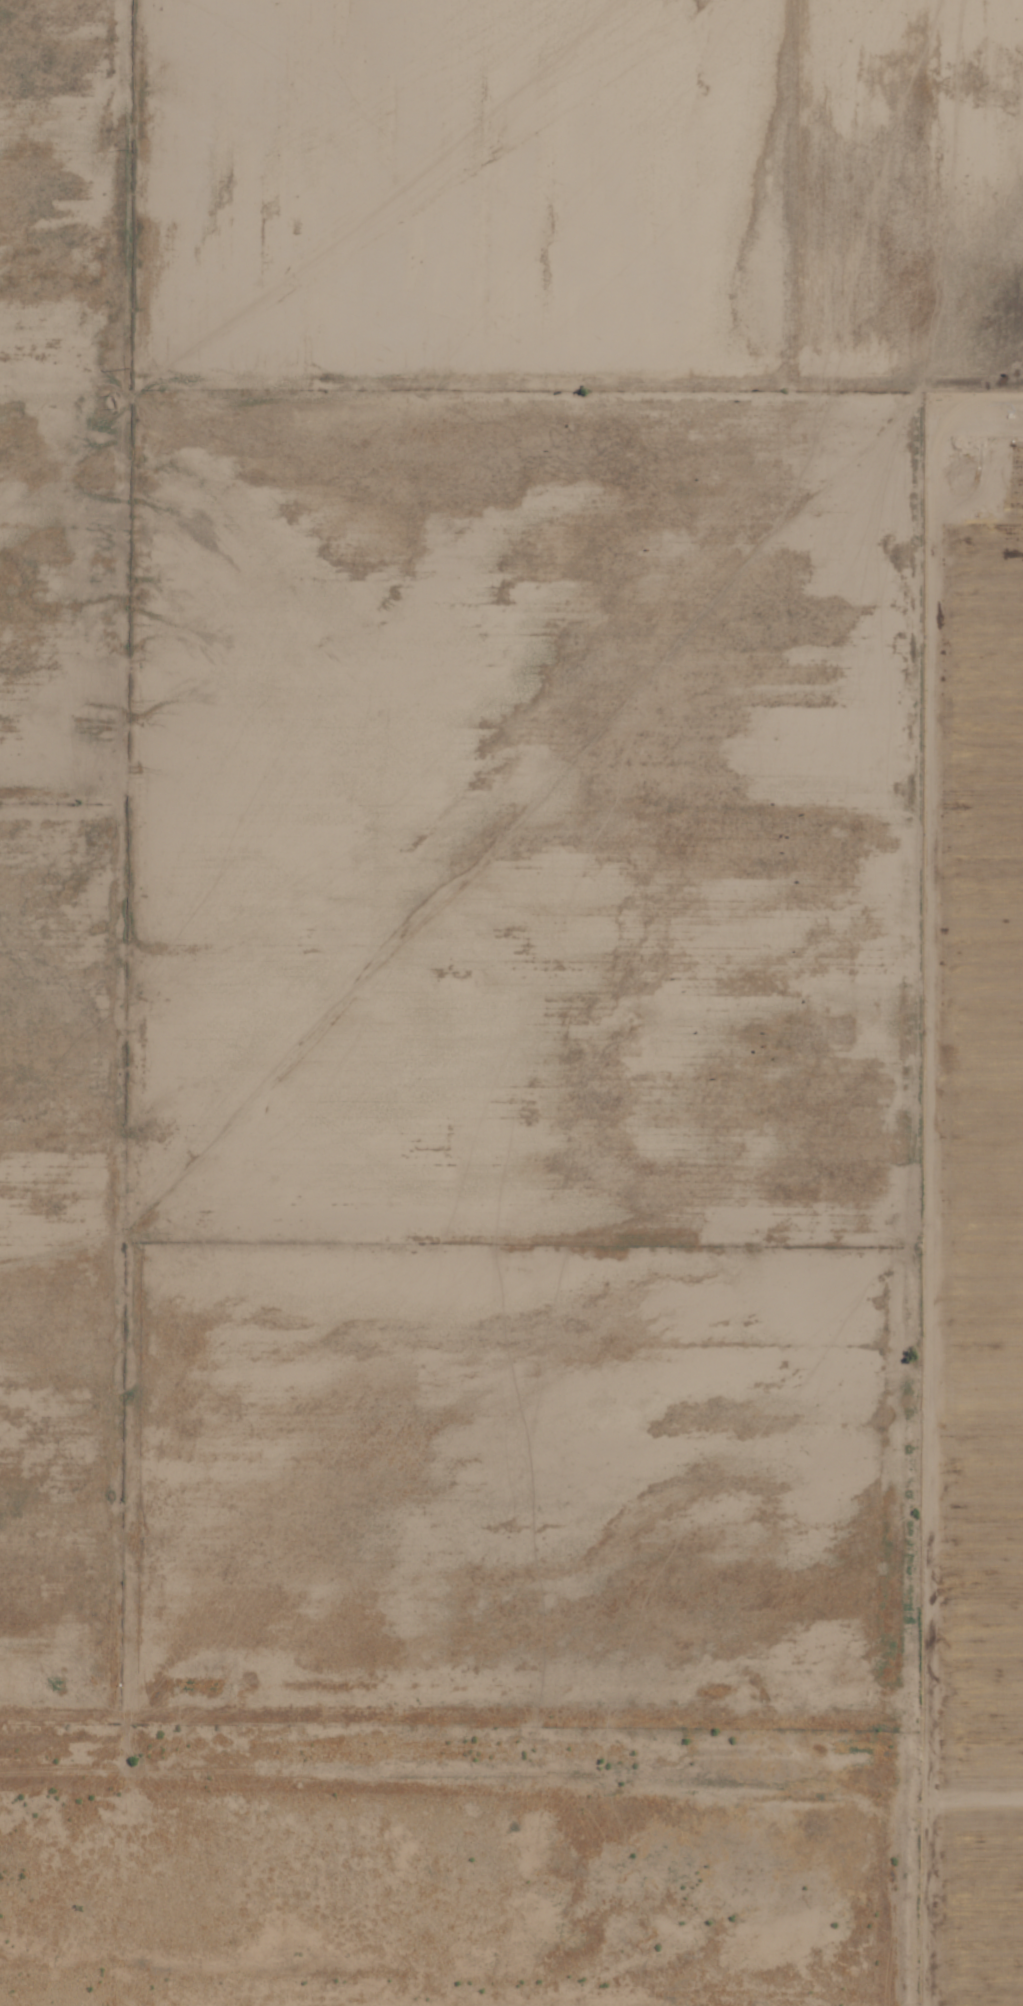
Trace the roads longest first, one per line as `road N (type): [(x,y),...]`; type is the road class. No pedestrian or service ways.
road 1 (residential): [(914,2005),(915,1766)]

